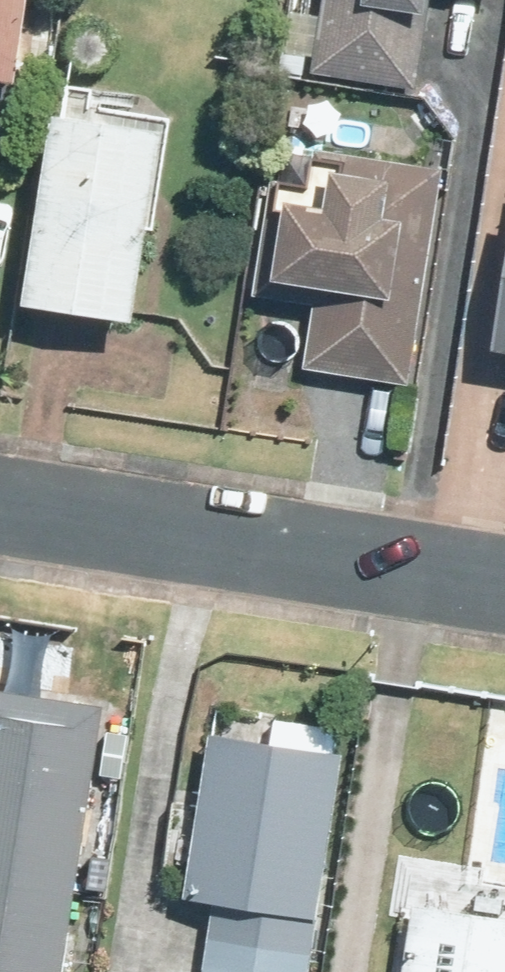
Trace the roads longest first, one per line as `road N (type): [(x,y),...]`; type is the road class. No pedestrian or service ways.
road 1 (residential): [(504,589),(0,512)]

